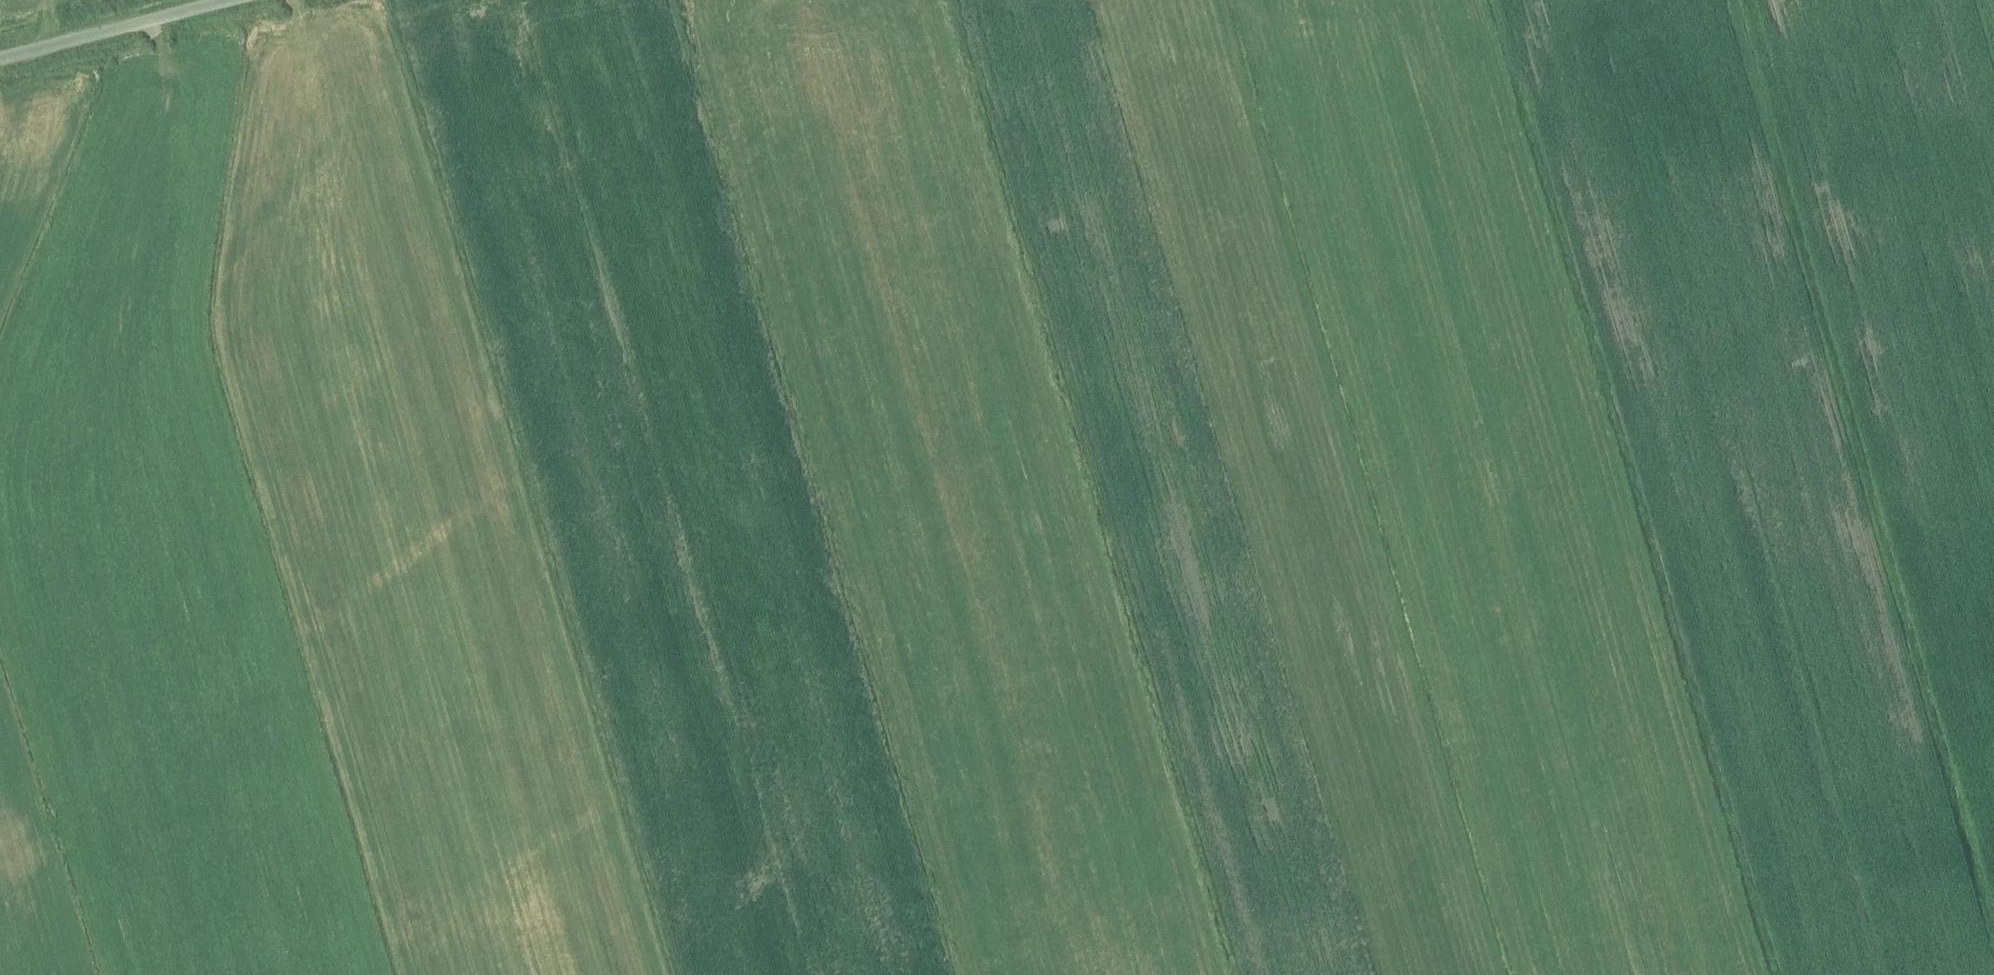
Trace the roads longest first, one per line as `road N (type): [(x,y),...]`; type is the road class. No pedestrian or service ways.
road 1 (unclassified): [(228,0),(0,58)]

